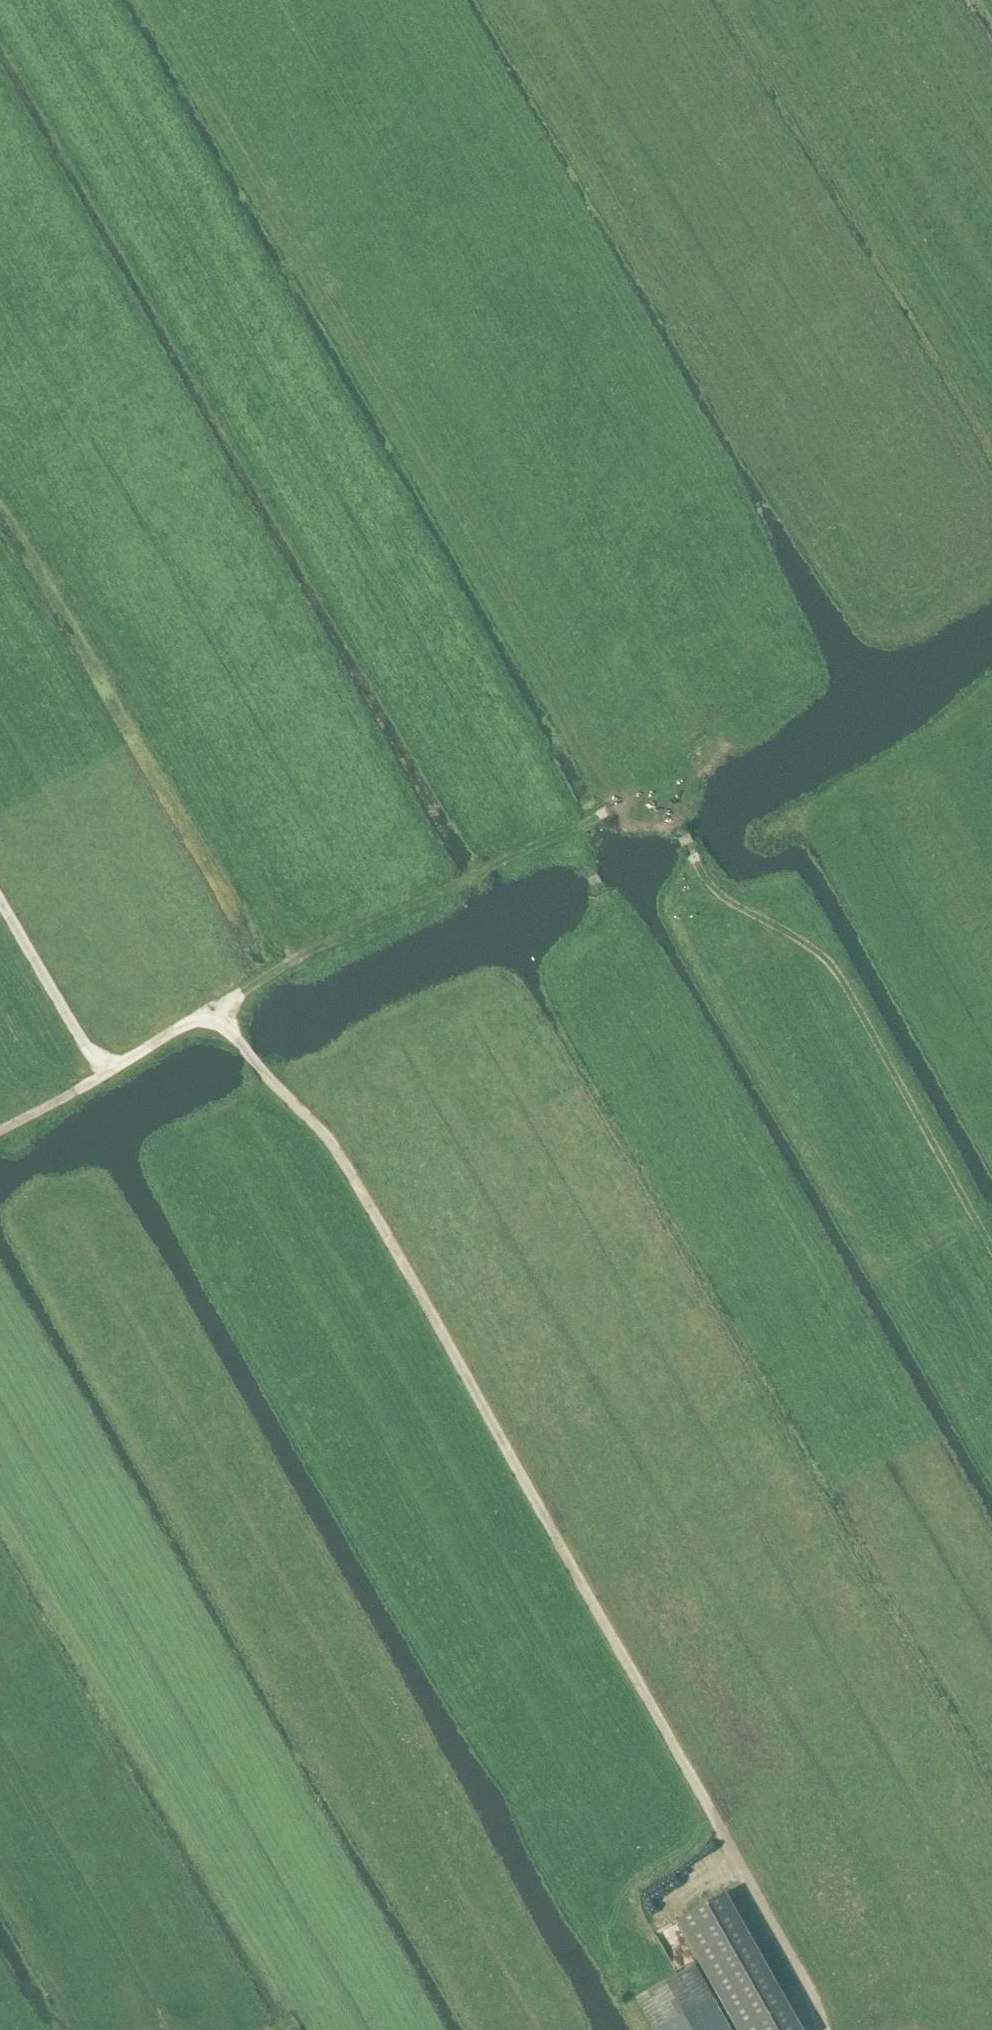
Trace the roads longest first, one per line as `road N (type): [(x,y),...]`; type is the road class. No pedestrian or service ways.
road 1 (track): [(821,2029),(818,2005),(338,1151),(213,1013),(101,1073),(0,899)]

